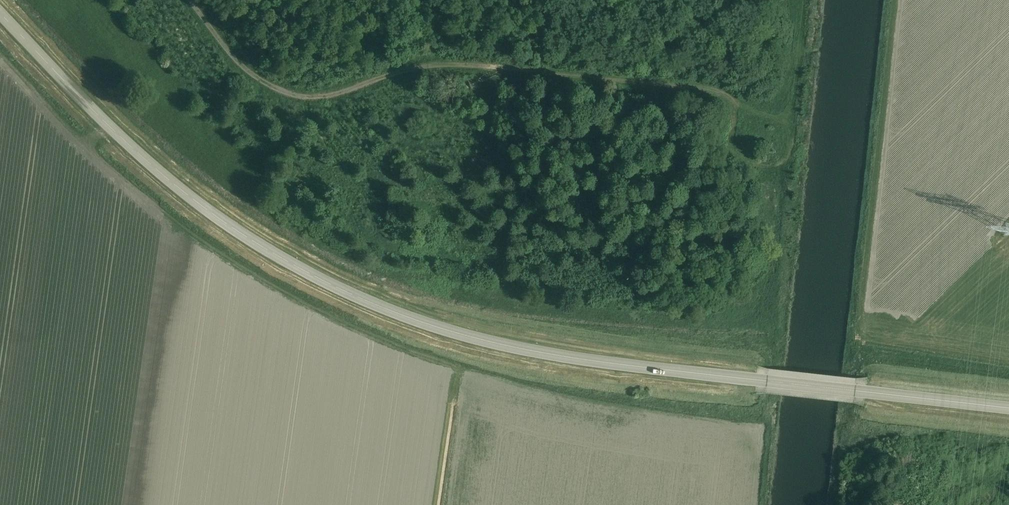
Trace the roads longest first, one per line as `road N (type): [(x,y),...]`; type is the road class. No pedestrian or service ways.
road 1 (unclassified): [(1008,408),(608,364),(452,332),(388,310),(205,209),(116,133),(0,13)]
road 2 (track): [(189,0),(240,67),(281,94),(328,96),(454,64),(721,90),(739,106),(739,150),(758,162),(782,146),(797,0)]

